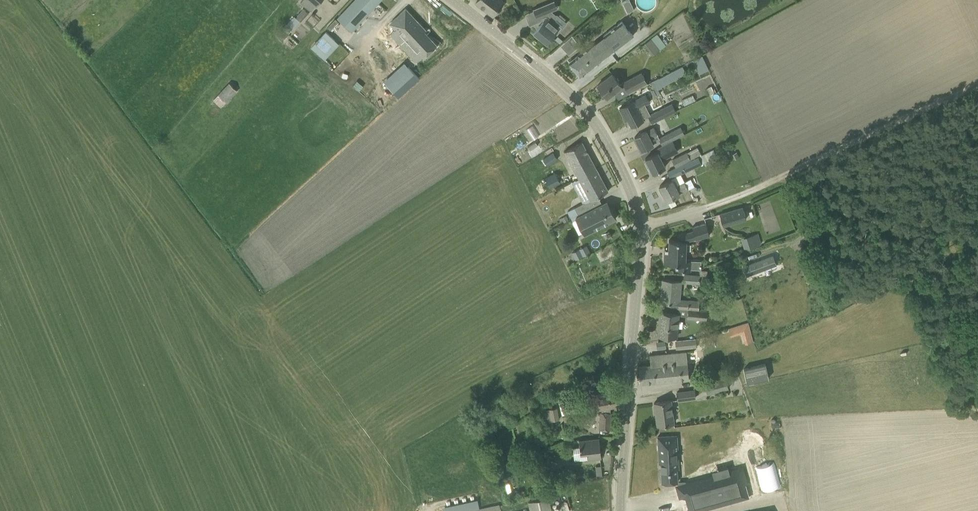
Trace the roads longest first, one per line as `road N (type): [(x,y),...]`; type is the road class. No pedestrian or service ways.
road 1 (tertiary): [(621,510),(640,225),(599,128),(454,0)]
road 2 (track): [(977,83),(779,177),(640,225)]

